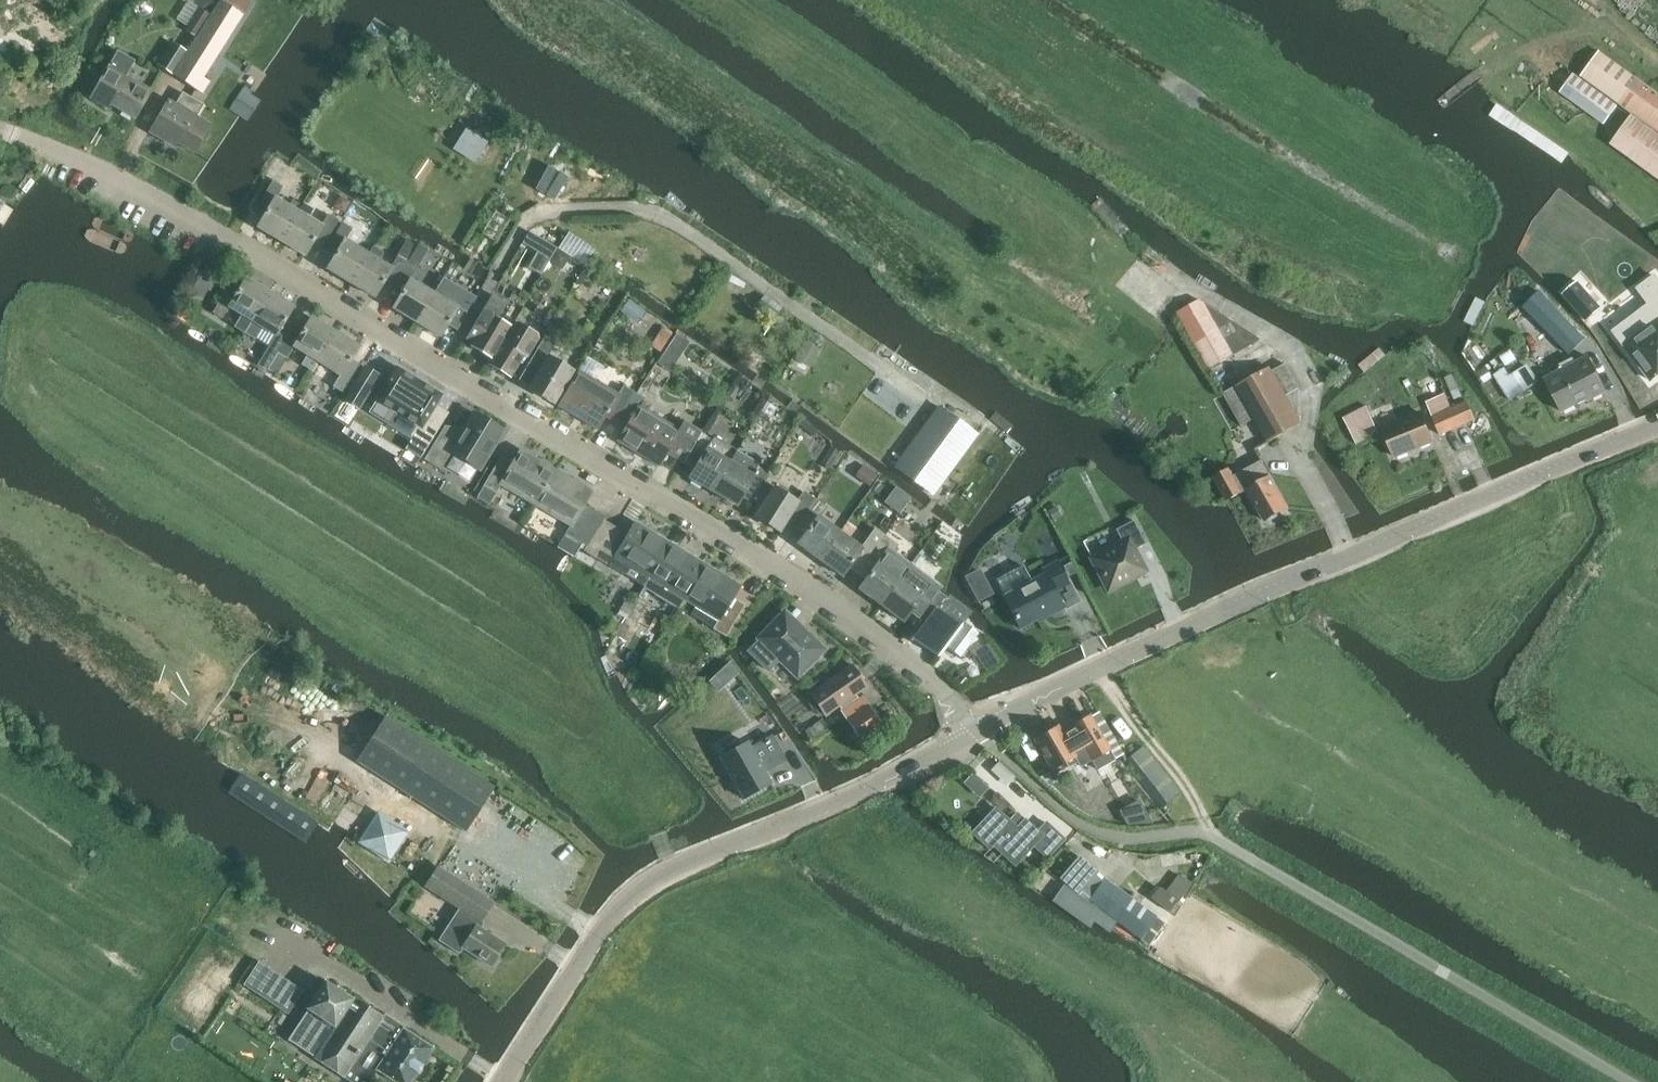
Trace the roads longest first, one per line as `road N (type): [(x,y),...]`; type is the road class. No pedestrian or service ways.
road 1 (residential): [(973,733),(898,655),(719,529),(248,252),(85,165),(0,132)]
road 2 (tertiary): [(973,733),(1657,429)]
road 3 (tertiary): [(507,1081),(615,913),(652,879),(823,809),(973,733)]
road 4 (track): [(1106,671),(1220,839)]

